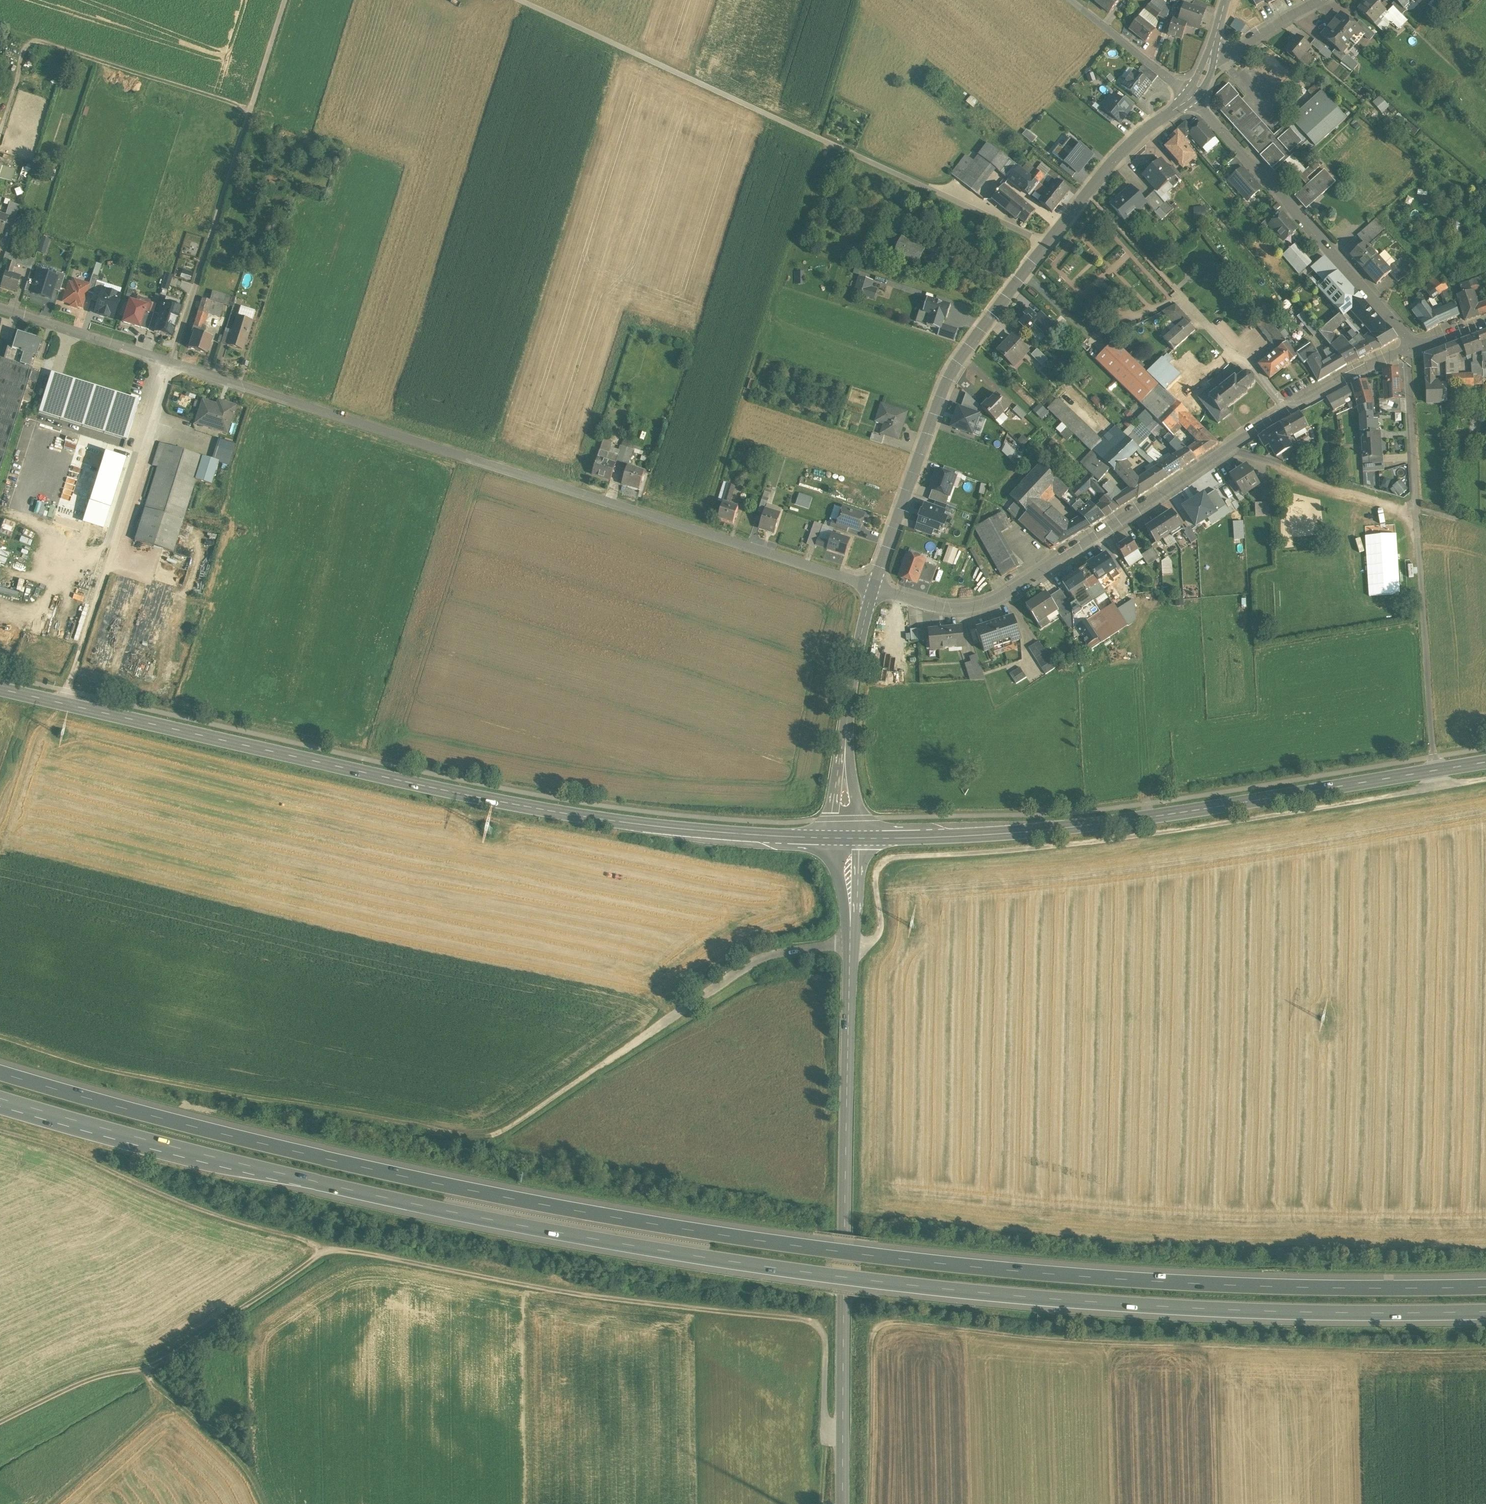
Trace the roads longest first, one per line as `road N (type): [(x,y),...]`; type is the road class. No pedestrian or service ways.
road 1 (track): [(0,1040),(169,1088),(481,1141),(748,966),(826,946),(870,945),(880,936),(877,877),(893,860),(1092,841),(1485,779)]
road 2 (motorway): [(0,1099),(366,1199),(854,1287),(1166,1314),(1485,1316)]
road 3 (motorway): [(1485,1287),(1169,1286),(798,1250),(276,1150),(0,1072)]
road 4 (unclassified): [(0,308),(874,588)]
road 5 (secondary): [(846,841),(645,831),(0,690)]
road 6 (track): [(868,1503),(871,1348),(884,1325),(1375,1357),(1485,1351)]
road 7 (tertiary): [(846,841),(843,1503)]
road 8 (secondary): [(1485,762),(1028,833),(846,841)]
road 9 (track): [(322,1248),(594,1298),(811,1323),(827,1347),(827,1428),(843,1438)]
road 10 (residential): [(874,588),(936,607),(978,607),(1288,407),(1401,352)]
road 11 (tertiary): [(1193,96),(1130,146),(1089,193),(947,378),(874,588)]
road 12 (track): [(983,213),(515,0)]
road 13 (track): [(1233,444),(1295,475),(1416,512),(1435,771)]
road 14 (track): [(702,534),(827,143)]
road 15 (track): [(284,0),(170,364)]
road 16 (track): [(0,1133),(322,1248)]
road 17 (residential): [(1193,96),(1414,346)]
road 18 (track): [(62,705),(143,452)]
road 19 (tertiary): [(874,588),(848,713),(846,841)]
road 20 (track): [(13,35),(249,111)]
road 21 (track): [(322,1248),(149,1371)]
road 22 (residential): [(1401,352),(1409,370),(1416,512)]
road 23 (track): [(149,1371),(85,1381),(0,1422)]
road 24 (unclassified): [(1069,0),(1193,96)]
road 25 (track): [(55,1503),(167,1397)]
road 26 (track): [(167,1397),(242,1465),(264,1503)]
road 27 (residential): [(1318,0),(1229,53),(1211,51)]

